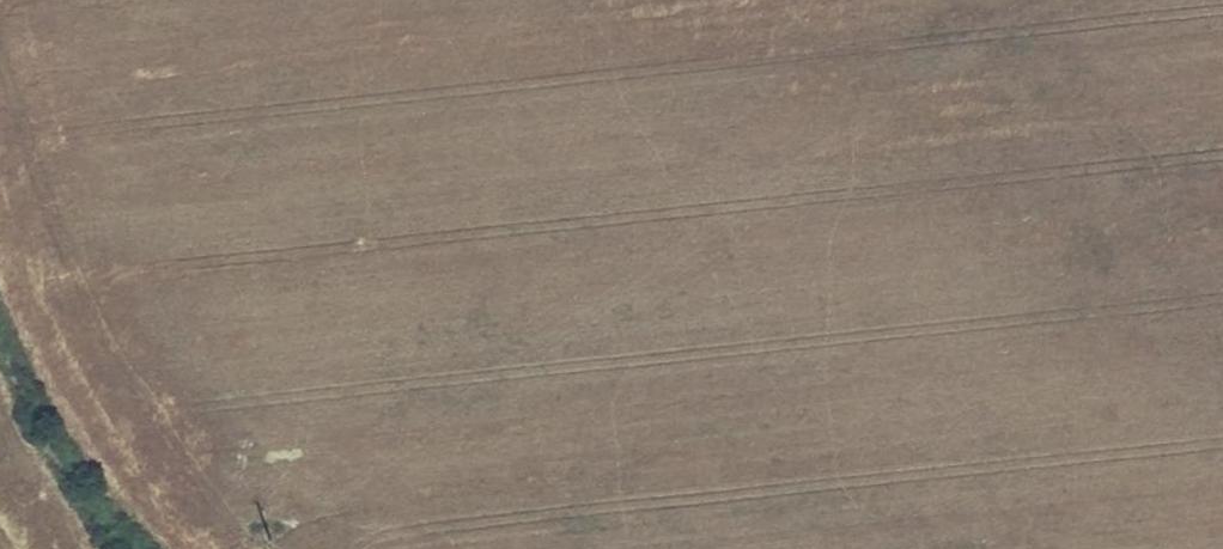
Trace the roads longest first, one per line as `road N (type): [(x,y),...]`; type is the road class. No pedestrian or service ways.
road 1 (track): [(0,259),(86,465),(181,548)]

